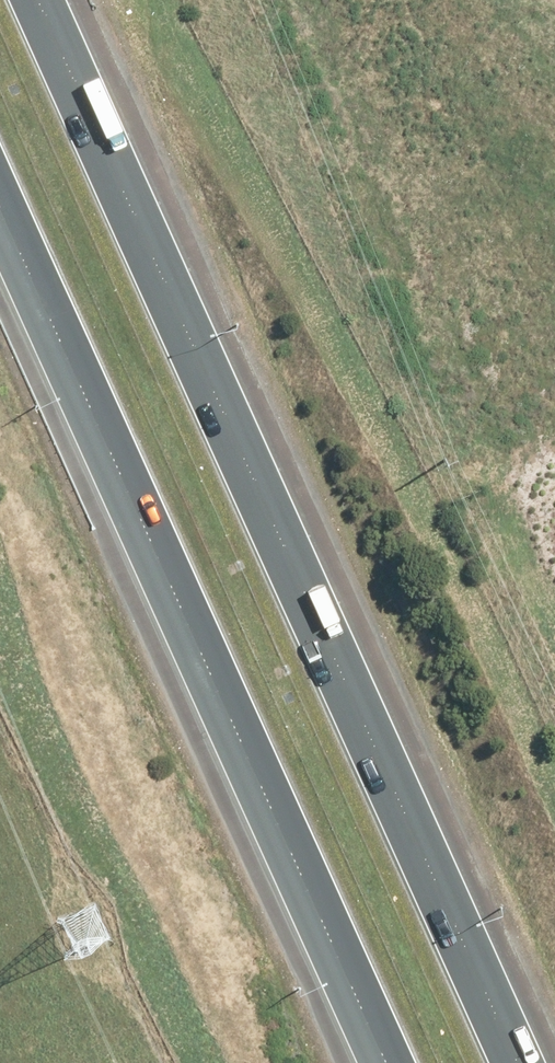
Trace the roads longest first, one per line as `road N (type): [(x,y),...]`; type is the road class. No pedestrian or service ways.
road 1 (motorway): [(52,0),(527,1062)]
road 2 (motorway): [(385,1062),(0,219)]

